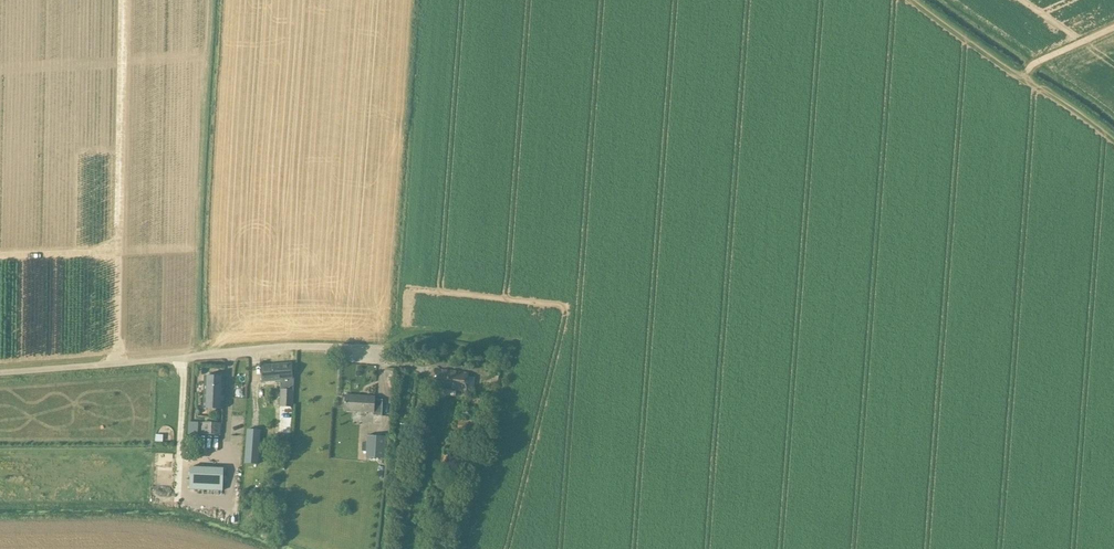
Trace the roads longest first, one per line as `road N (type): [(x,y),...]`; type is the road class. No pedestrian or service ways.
road 1 (unclassified): [(0,375),(294,349),(377,352)]

